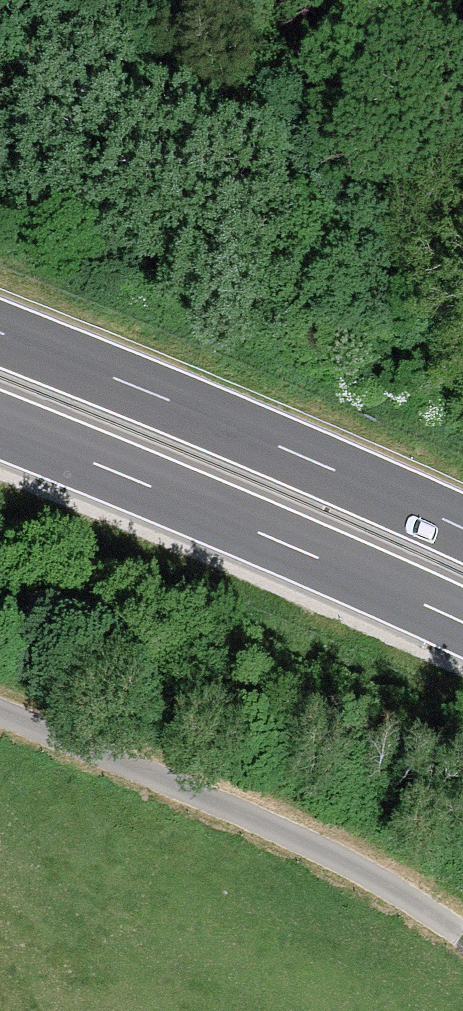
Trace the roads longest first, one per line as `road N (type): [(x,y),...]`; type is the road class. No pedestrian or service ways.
road 1 (track): [(0,692),(462,923)]
road 2 (motorway): [(0,427),(462,624)]
road 3 (motorway): [(462,530),(274,442),(0,334)]

